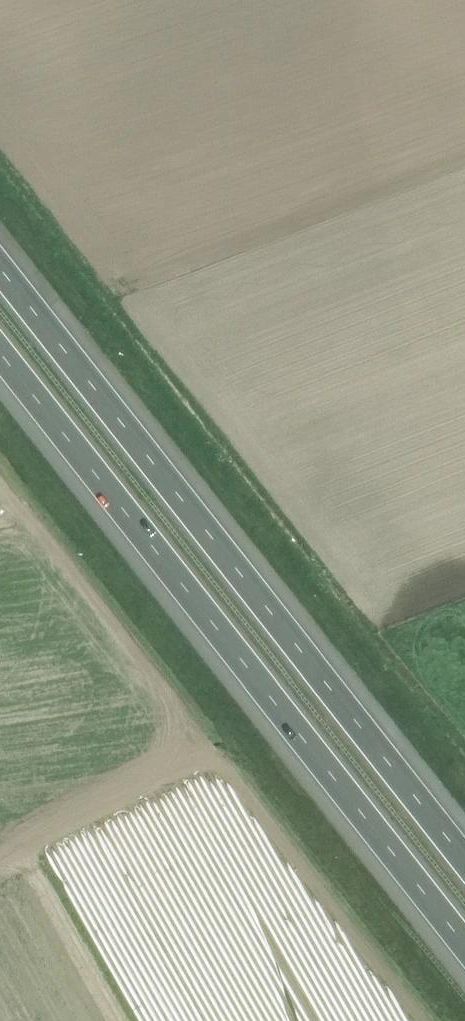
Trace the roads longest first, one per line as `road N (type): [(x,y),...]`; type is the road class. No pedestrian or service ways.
road 1 (motorway): [(0,355),(464,948)]
road 2 (motorway): [(464,861),(0,268)]

